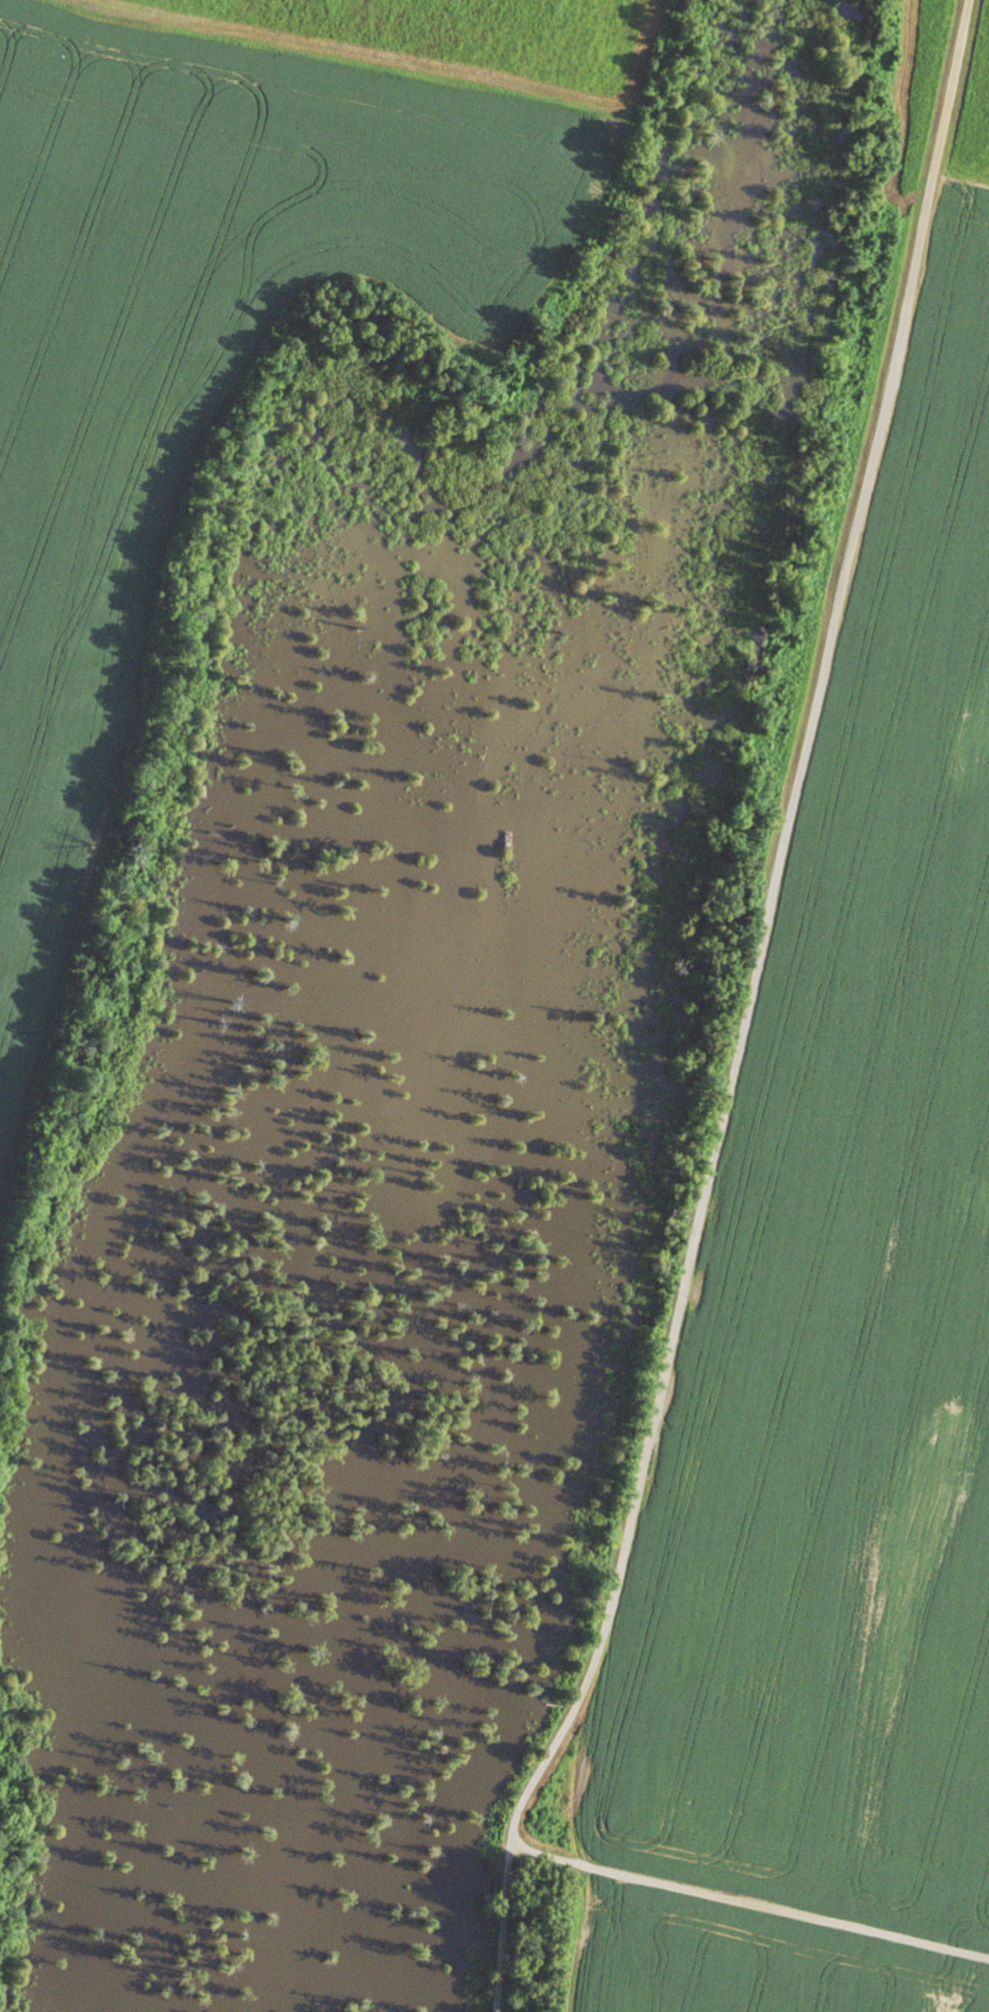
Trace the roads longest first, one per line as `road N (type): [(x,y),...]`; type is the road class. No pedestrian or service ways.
road 1 (residential): [(944,0),(901,518),(743,1347),(648,2011)]

